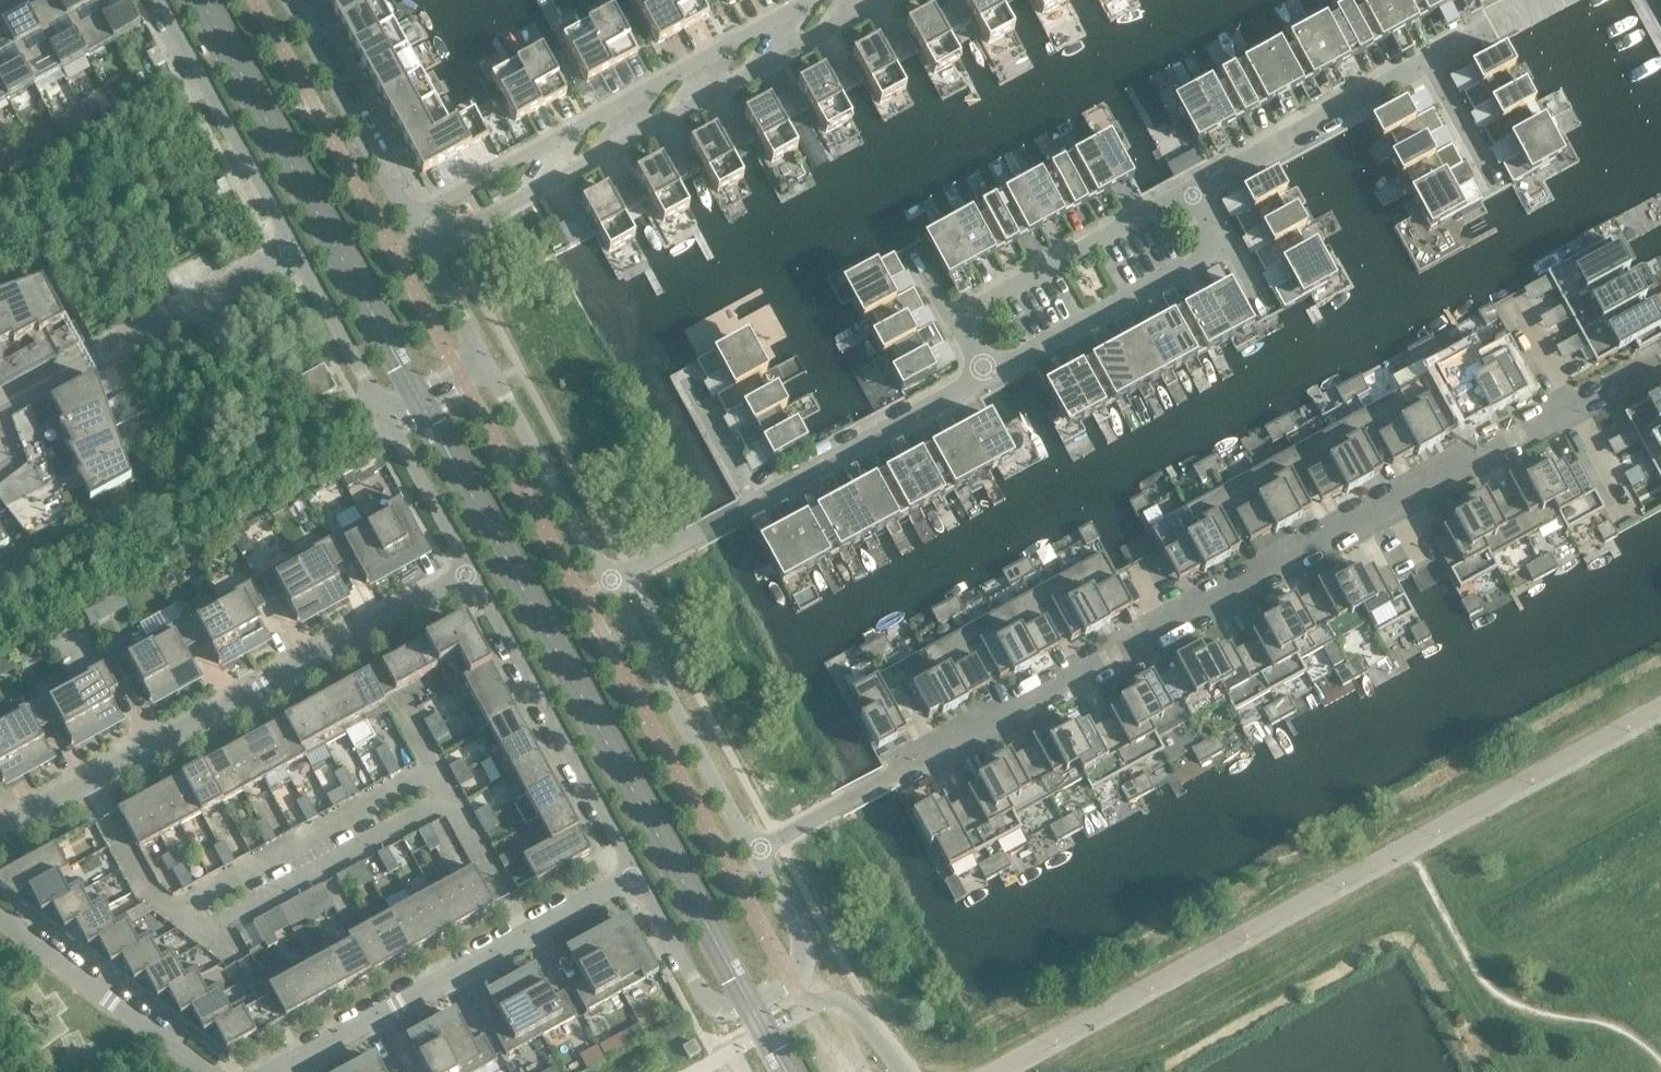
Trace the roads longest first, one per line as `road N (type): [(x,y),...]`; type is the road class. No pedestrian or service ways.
road 1 (residential): [(754,851),(1569,405)]
road 2 (unclassified): [(471,571),(0,831)]
road 3 (residential): [(426,246),(892,0)]
road 4 (residential): [(813,0),(412,221)]
road 5 (unclassified): [(274,1071),(636,874)]
road 6 (residential): [(636,874),(701,996),(730,1009),(794,979),(806,950),(754,851)]
road 7 (residential): [(471,571),(636,874)]
road 8 (unclassified): [(0,407),(295,246)]
road 9 (residential): [(978,382),(1189,268),(1154,204)]
road 10 (residential): [(754,851),(607,582)]
road 11 (residential): [(1154,204),(1420,60)]
road 12 (residential): [(158,0),(295,246)]
road 13 (unclassified): [(0,919),(205,1071)]
road 14 (residential): [(754,503),(978,382)]
road 15 (residential): [(607,582),(488,361)]
road 16 (residential): [(412,221),(293,0)]
road 17 (residential): [(943,318),(1154,204)]
road 18 (residential): [(295,246),(384,413)]
road 19 (residential): [(384,413),(471,571)]
road 20 (residential): [(607,582),(754,503)]
road 21 (residential): [(1420,60),(1488,185)]
road 22 (residential): [(754,503),(687,381)]
road 23 (residential): [(1569,405),(1631,523)]
road 24 (residential): [(488,361),(426,246)]
road 25 (residential): [(1511,299),(1569,405)]

